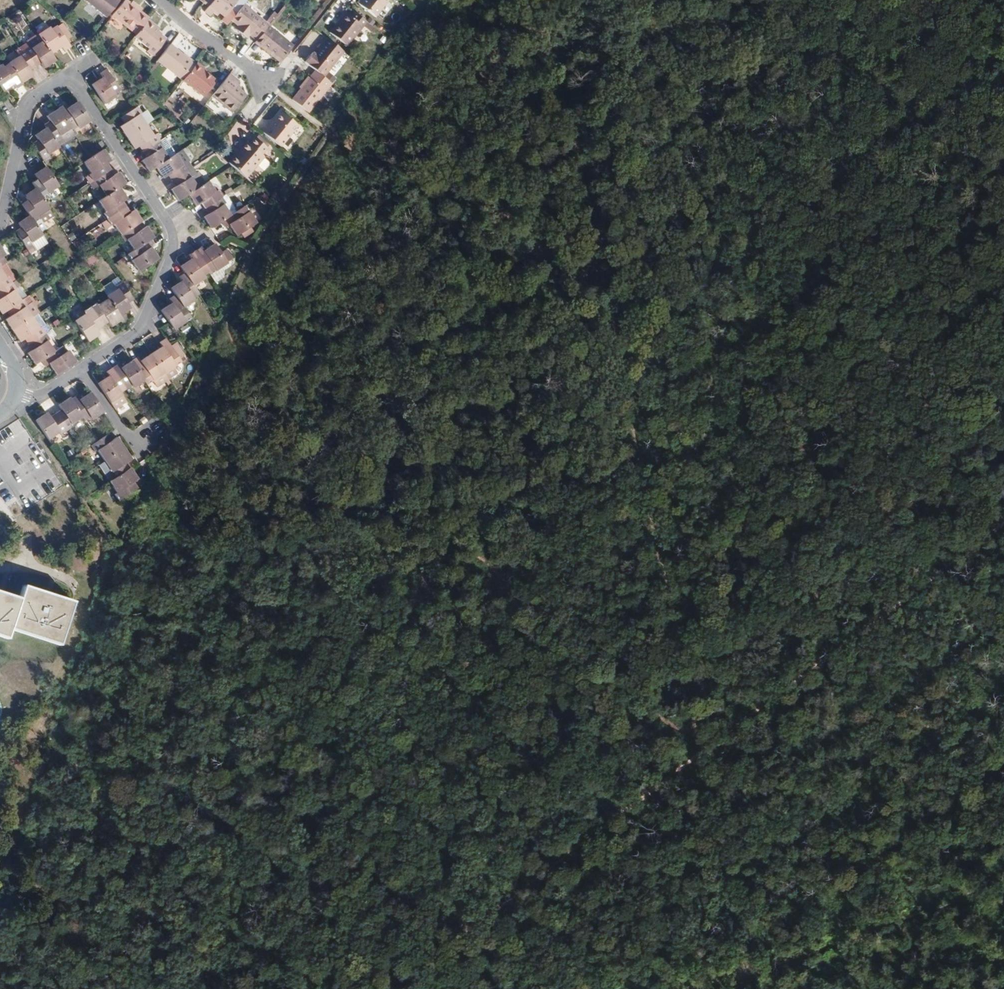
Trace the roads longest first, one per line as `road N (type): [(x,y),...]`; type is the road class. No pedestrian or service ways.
road 1 (track): [(739,988),(704,747),(576,240),(534,0)]
road 2 (residential): [(70,73),(169,223),(173,248),(139,329),(40,396),(16,394)]
road 3 (residential): [(0,227),(26,107),(70,73)]
road 4 (residential): [(160,0),(268,82)]

